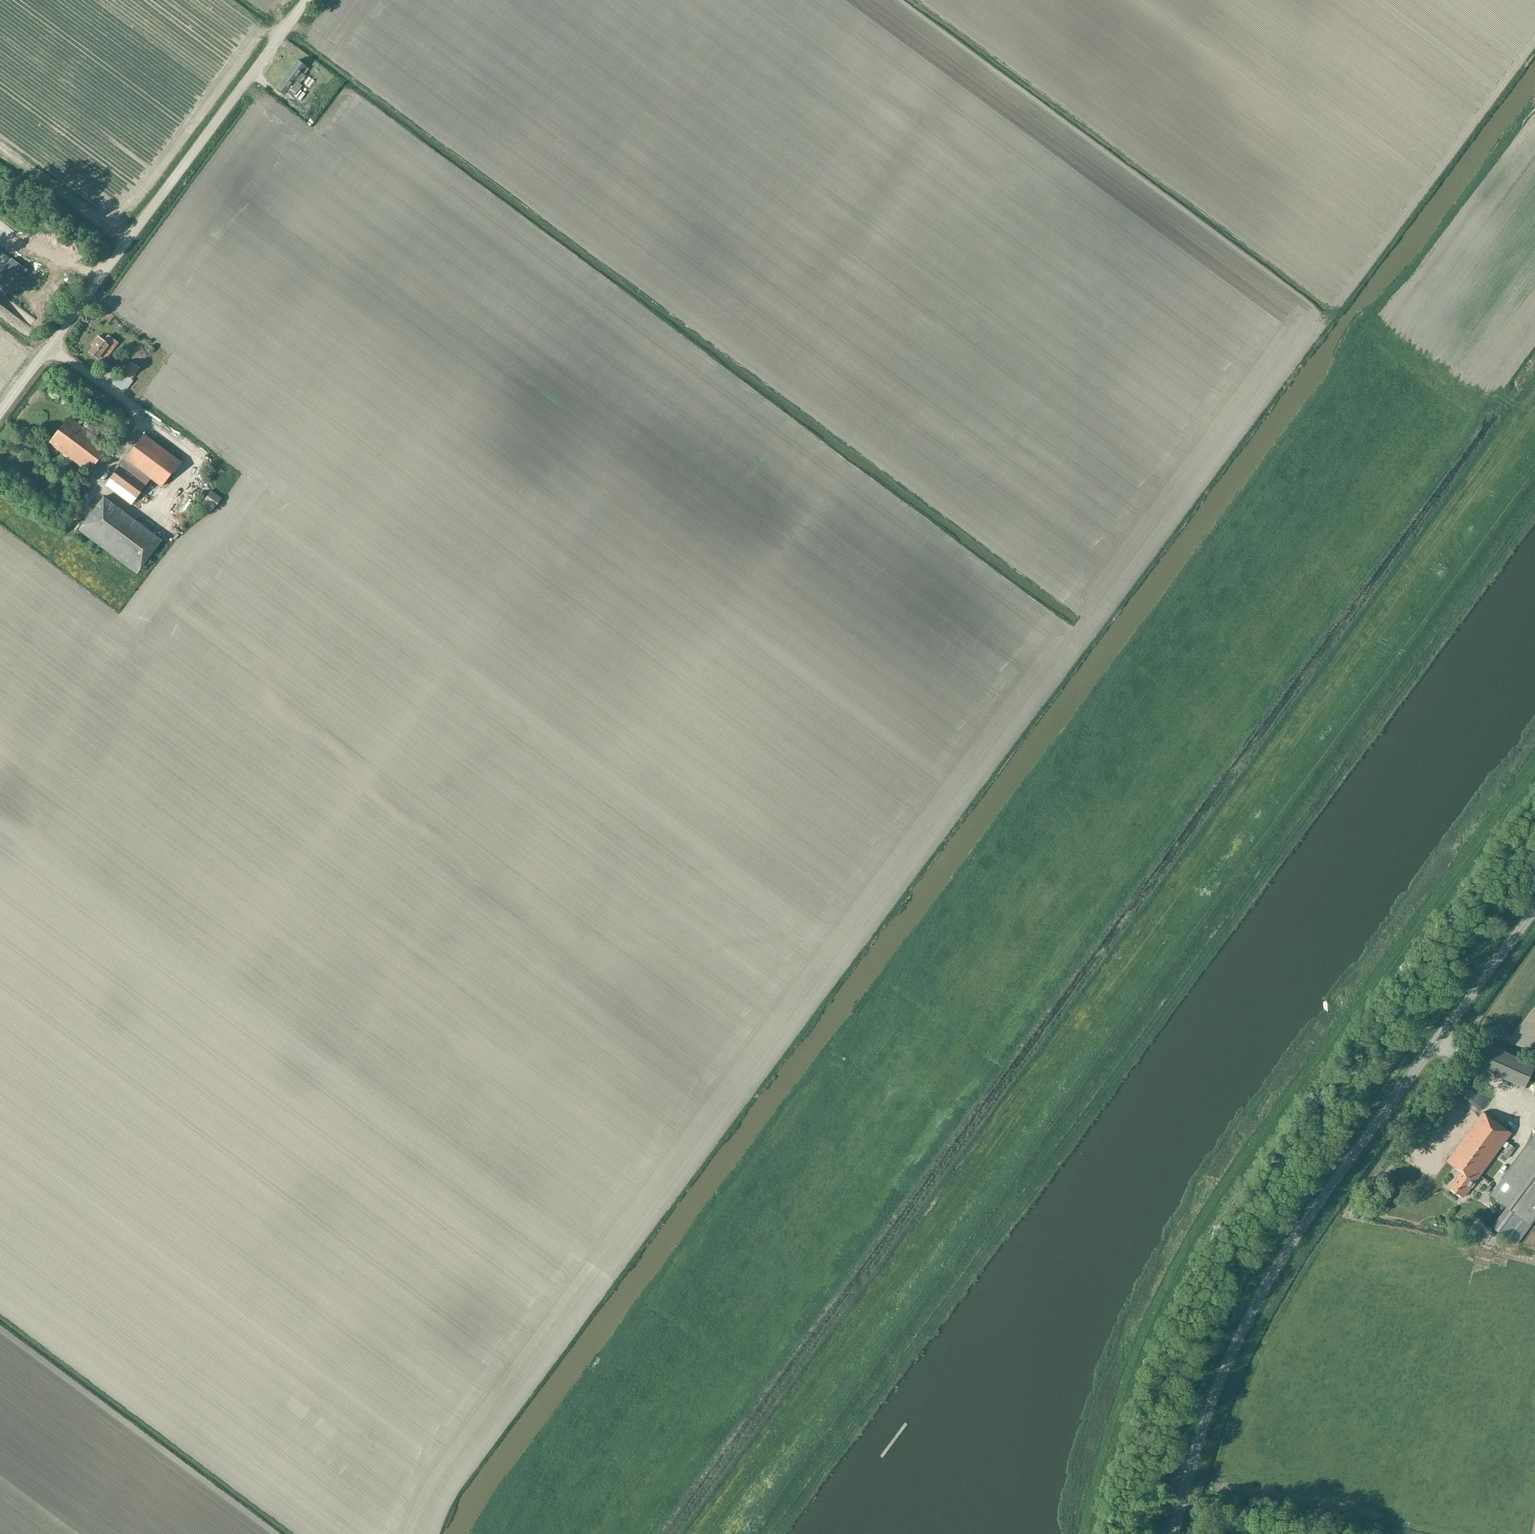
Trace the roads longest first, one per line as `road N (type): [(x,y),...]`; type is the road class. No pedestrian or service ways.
road 1 (unclassified): [(1175,1533),(1212,1397),(1291,1240),(1534,903)]
road 2 (tertiary): [(0,413),(307,0)]

